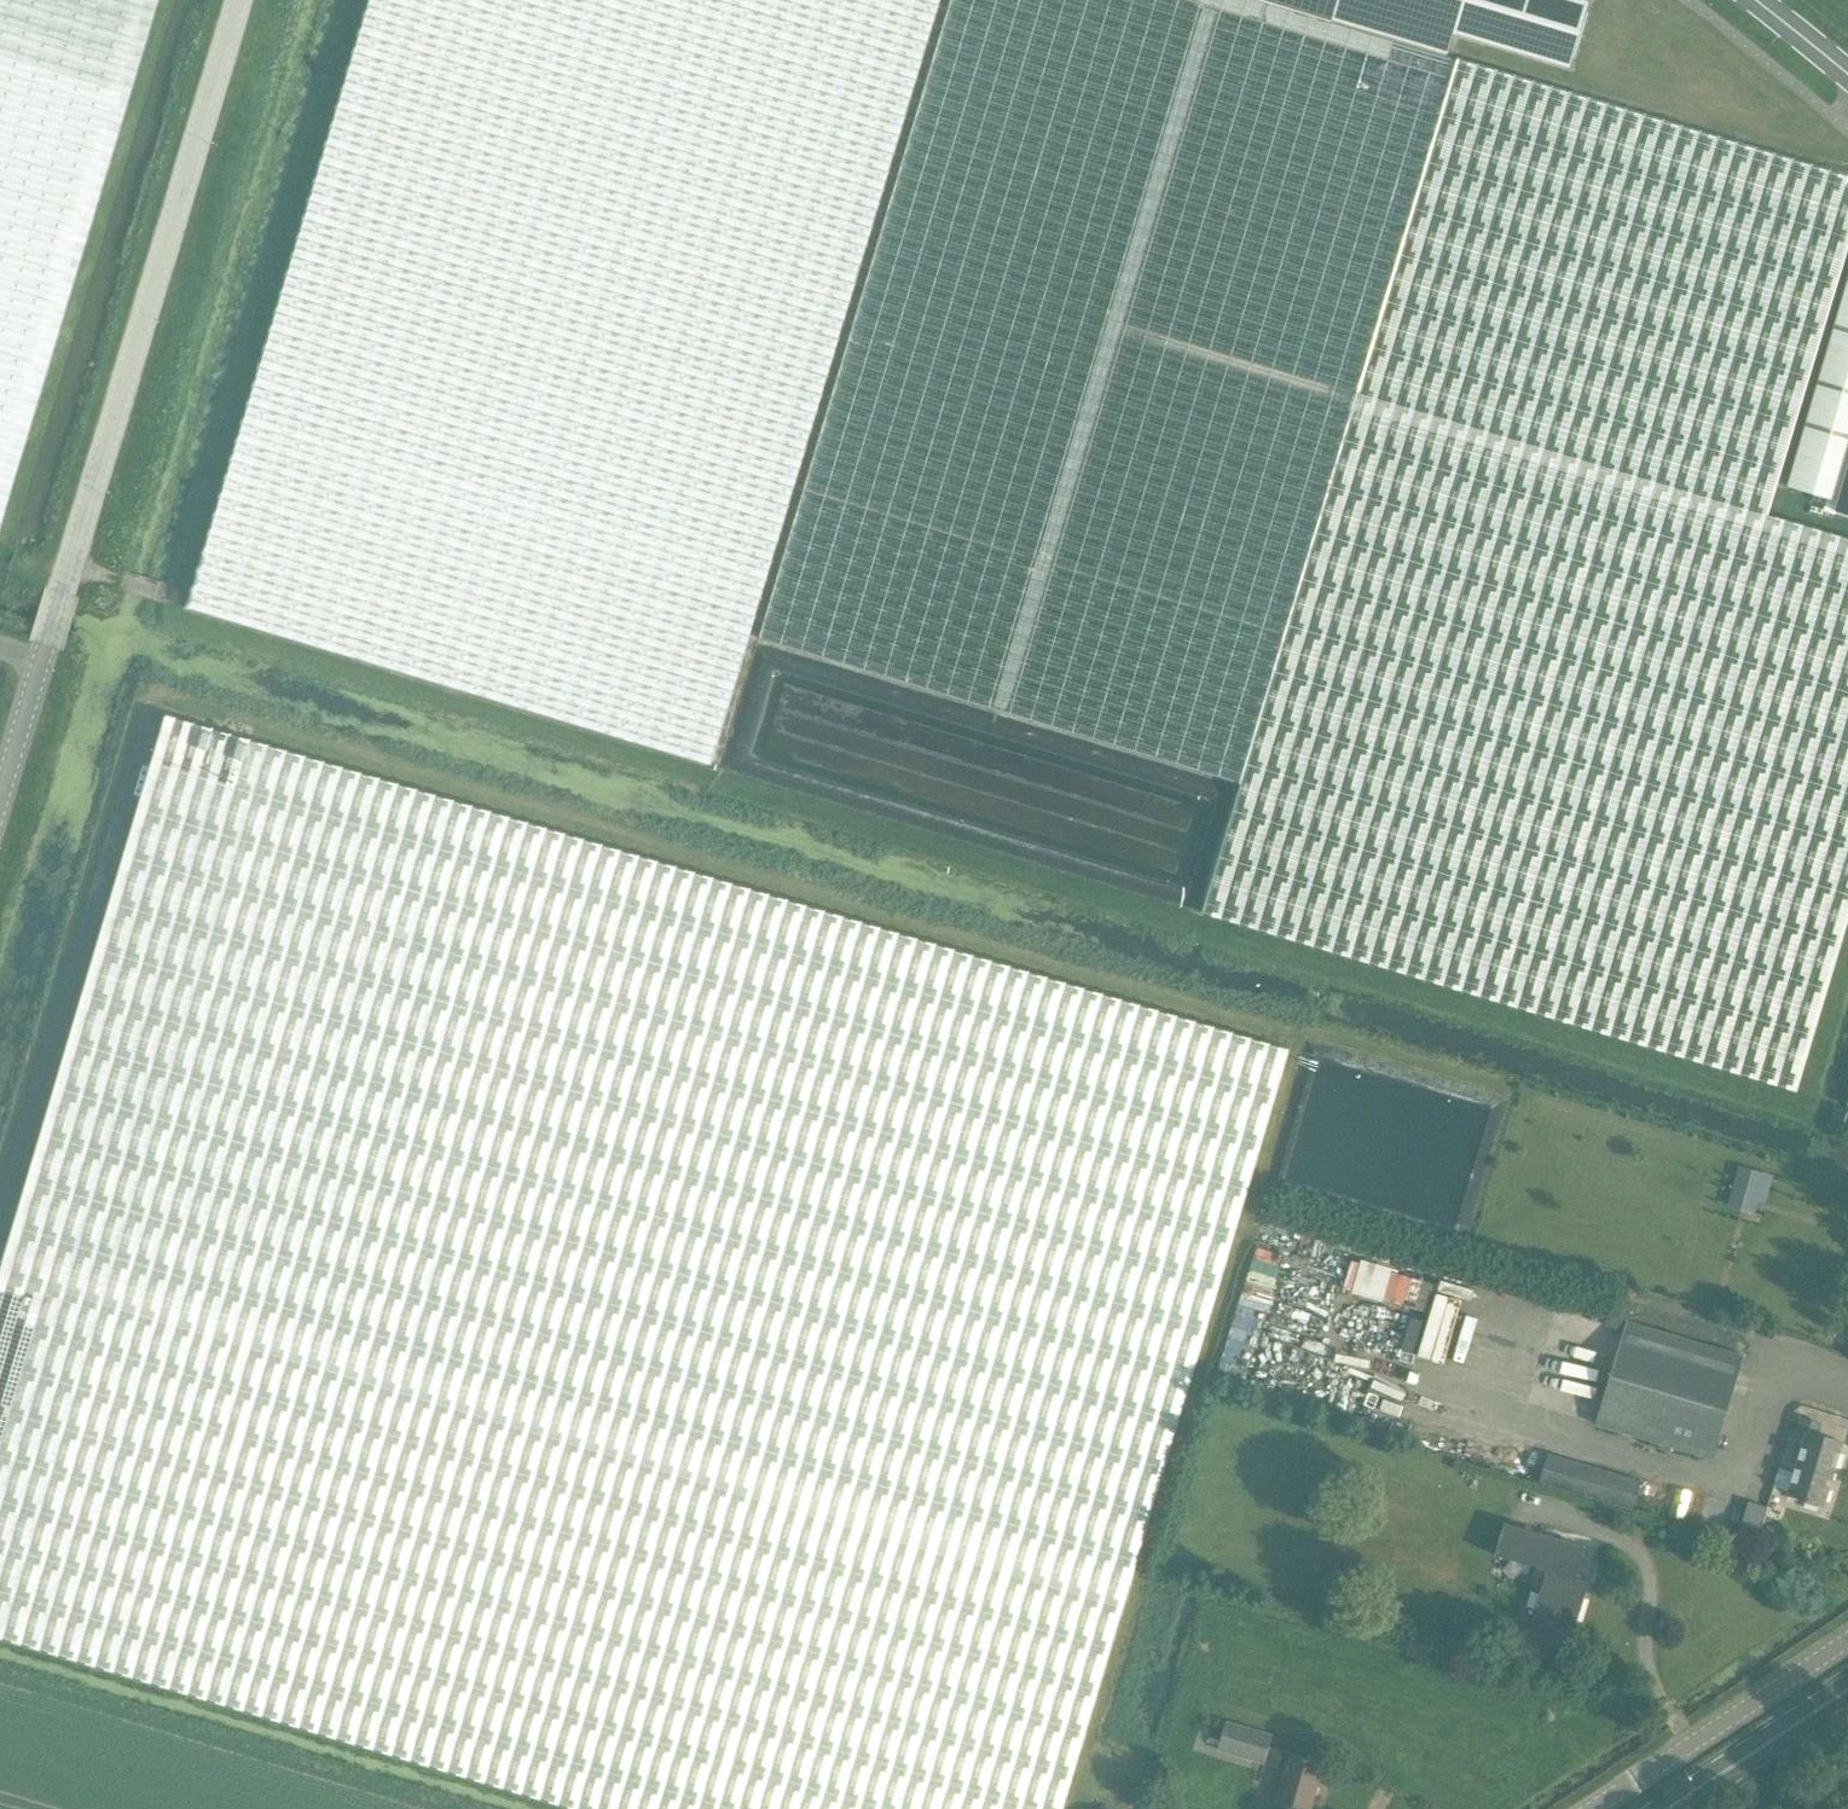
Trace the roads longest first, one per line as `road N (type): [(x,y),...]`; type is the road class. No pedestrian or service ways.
road 1 (unclassified): [(0,796),(240,0)]
road 2 (unclassified): [(1593,1808),(1847,1638)]
road 3 (primary): [(1668,1808),(1847,1691)]
road 4 (tertiary): [(1847,73),(1753,0)]

